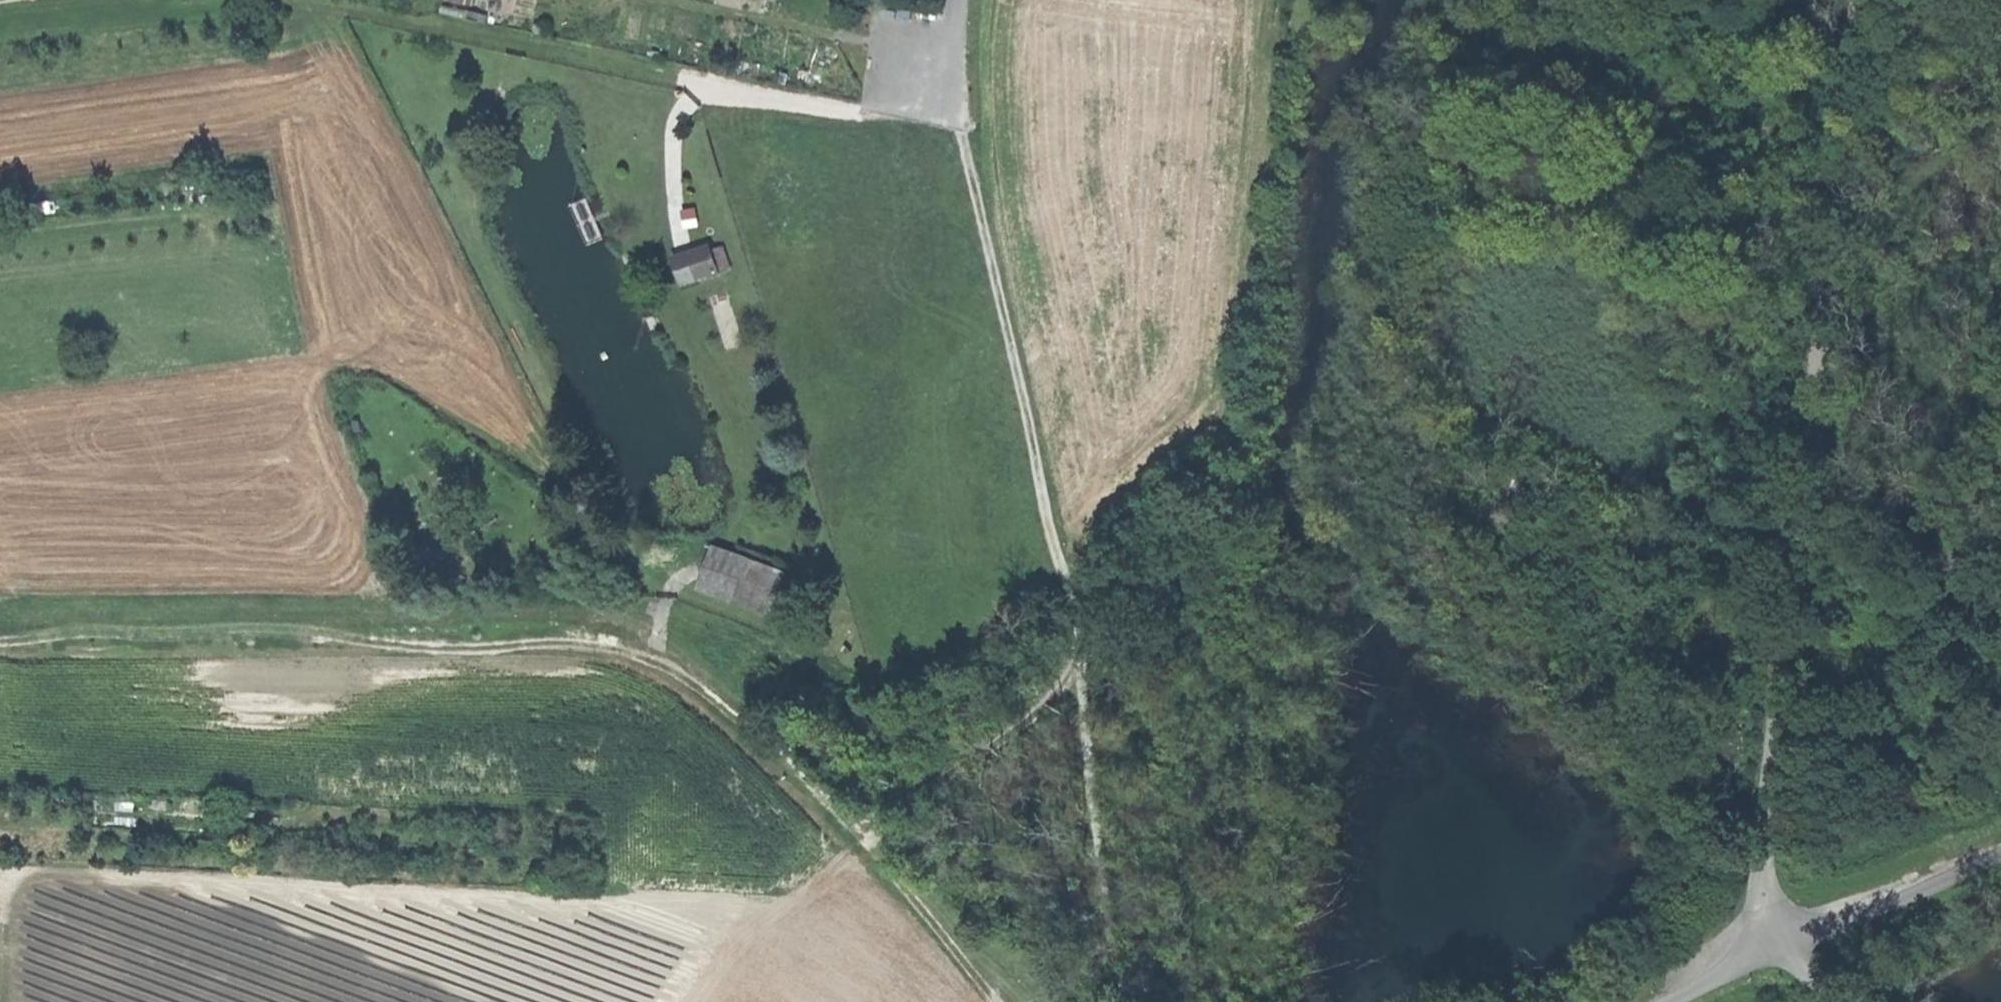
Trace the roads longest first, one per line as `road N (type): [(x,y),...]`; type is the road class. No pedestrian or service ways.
road 1 (track): [(0,641),(582,638),(645,654),(696,684),(997,1001)]
road 2 (track): [(1863,0),(1814,328),(1766,849),(1780,943)]
road 3 (track): [(942,80),(972,173),(1075,613),(1100,960),(1113,1001)]
road 4 (track): [(1780,943),(1883,910),(2000,855)]
road 5 (track): [(1656,1001),(1780,943)]

